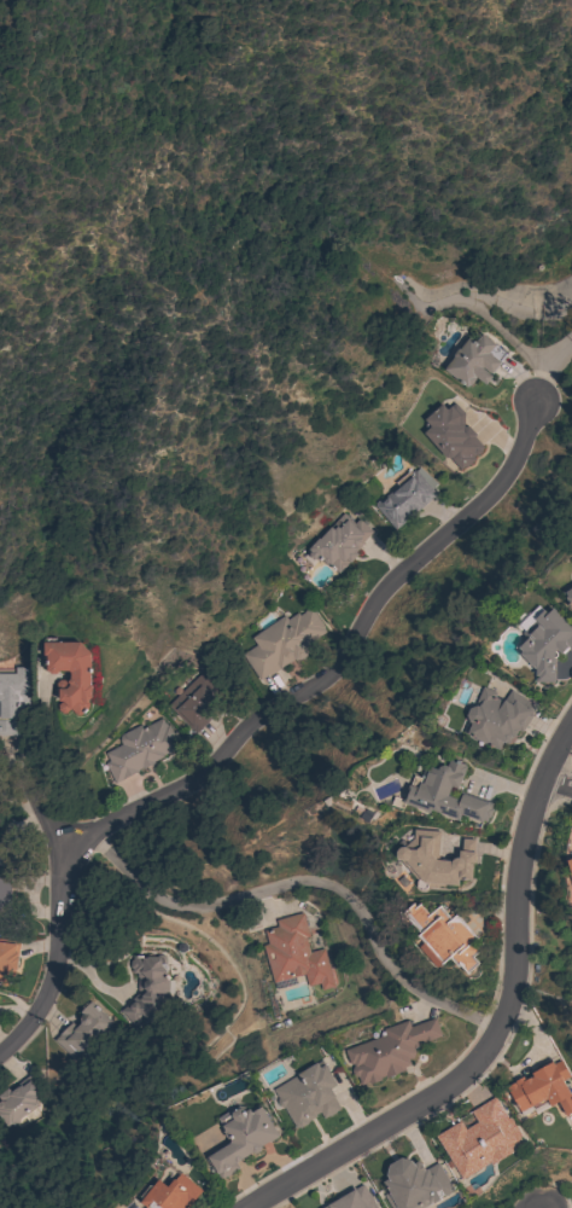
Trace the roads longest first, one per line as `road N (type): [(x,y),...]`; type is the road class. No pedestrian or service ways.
road 1 (residential): [(0,1058),(31,1026),(58,970),(66,867),(81,846),(100,830),(195,794),(255,724),(325,707),(340,687),(367,614),(508,475),(537,400),(571,345)]
road 2 (residential): [(254,1207),(469,1074),(495,1049),(510,1016),(530,842),(571,732)]

